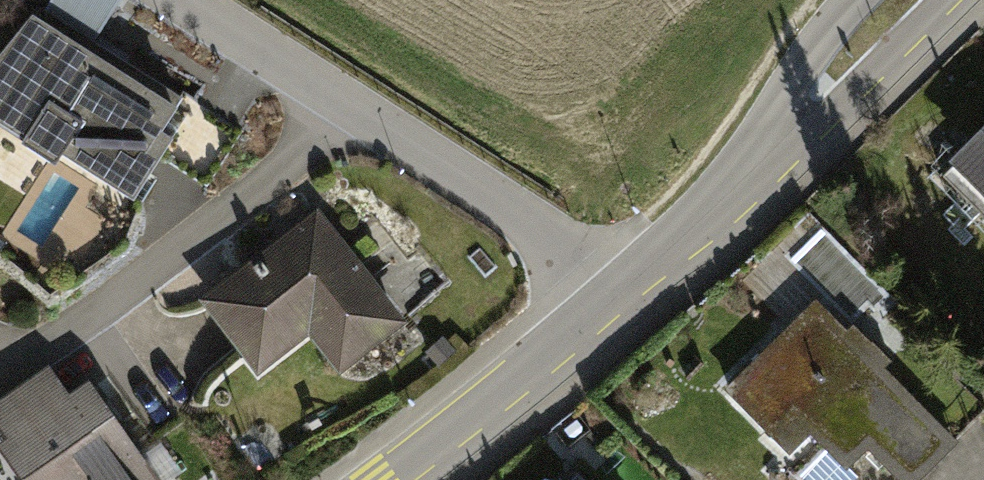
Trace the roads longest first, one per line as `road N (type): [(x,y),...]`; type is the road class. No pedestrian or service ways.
road 1 (residential): [(188,0),(528,223),(595,312)]
road 2 (tertiary): [(918,0),(595,312)]
road 3 (tertiary): [(595,312),(386,479)]

